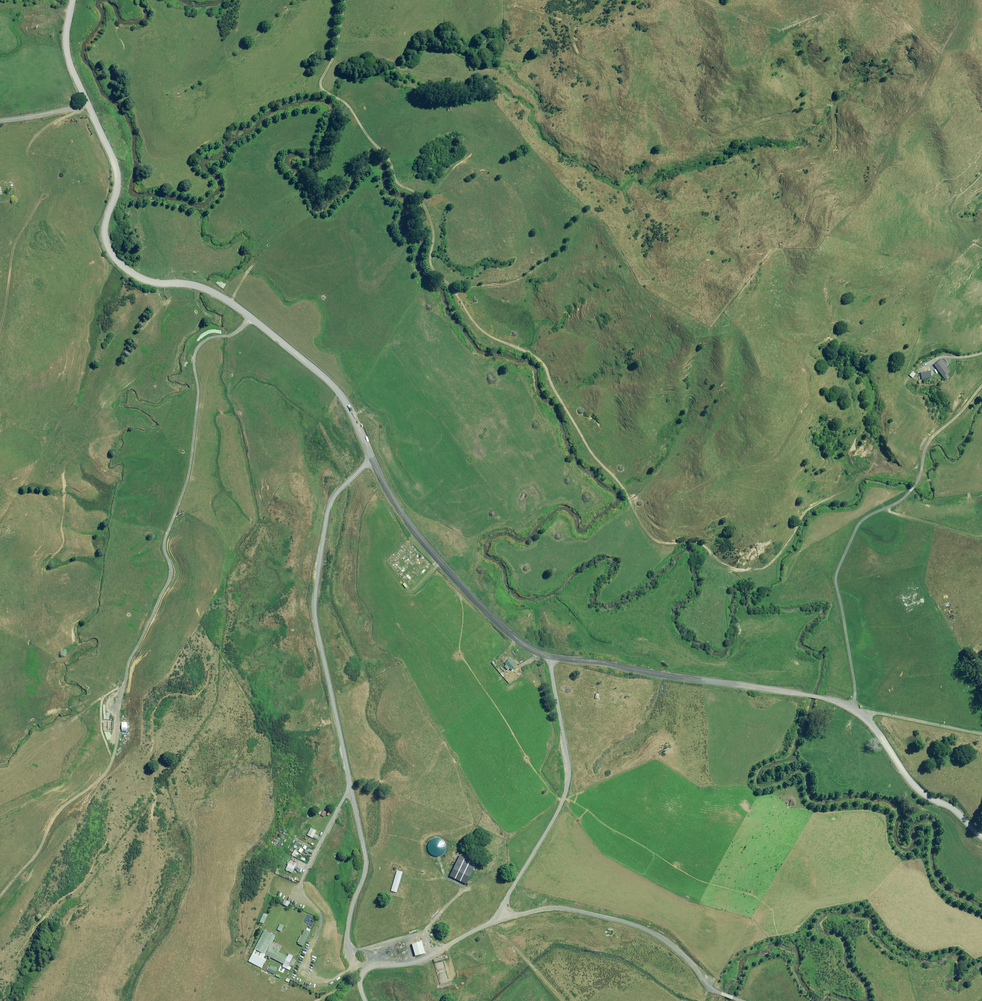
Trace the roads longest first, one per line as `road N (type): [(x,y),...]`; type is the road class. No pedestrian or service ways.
road 1 (track): [(342,0),(333,62),(320,82),(354,109),(397,183),(422,197),(436,226),(431,262),(466,311),(504,345),(552,364),(577,423),(655,540),(708,546),(727,565),(762,570),(820,502),(868,474),(947,479)]
road 2 (unclassified): [(371,460),(429,553),(539,653),(847,706),(919,788),(955,806),(981,834)]
road 3 (unclassified): [(84,106),(113,170),(101,232),(112,259),(143,280),(223,300),(335,385),(371,460)]
road 4 (unclassified): [(371,460),(325,508),(312,604),(352,793)]
road 5 (unclassified): [(352,793),(366,862),(347,942),(362,1000)]
road 6 (track): [(111,753),(102,776),(55,816),(0,901)]

